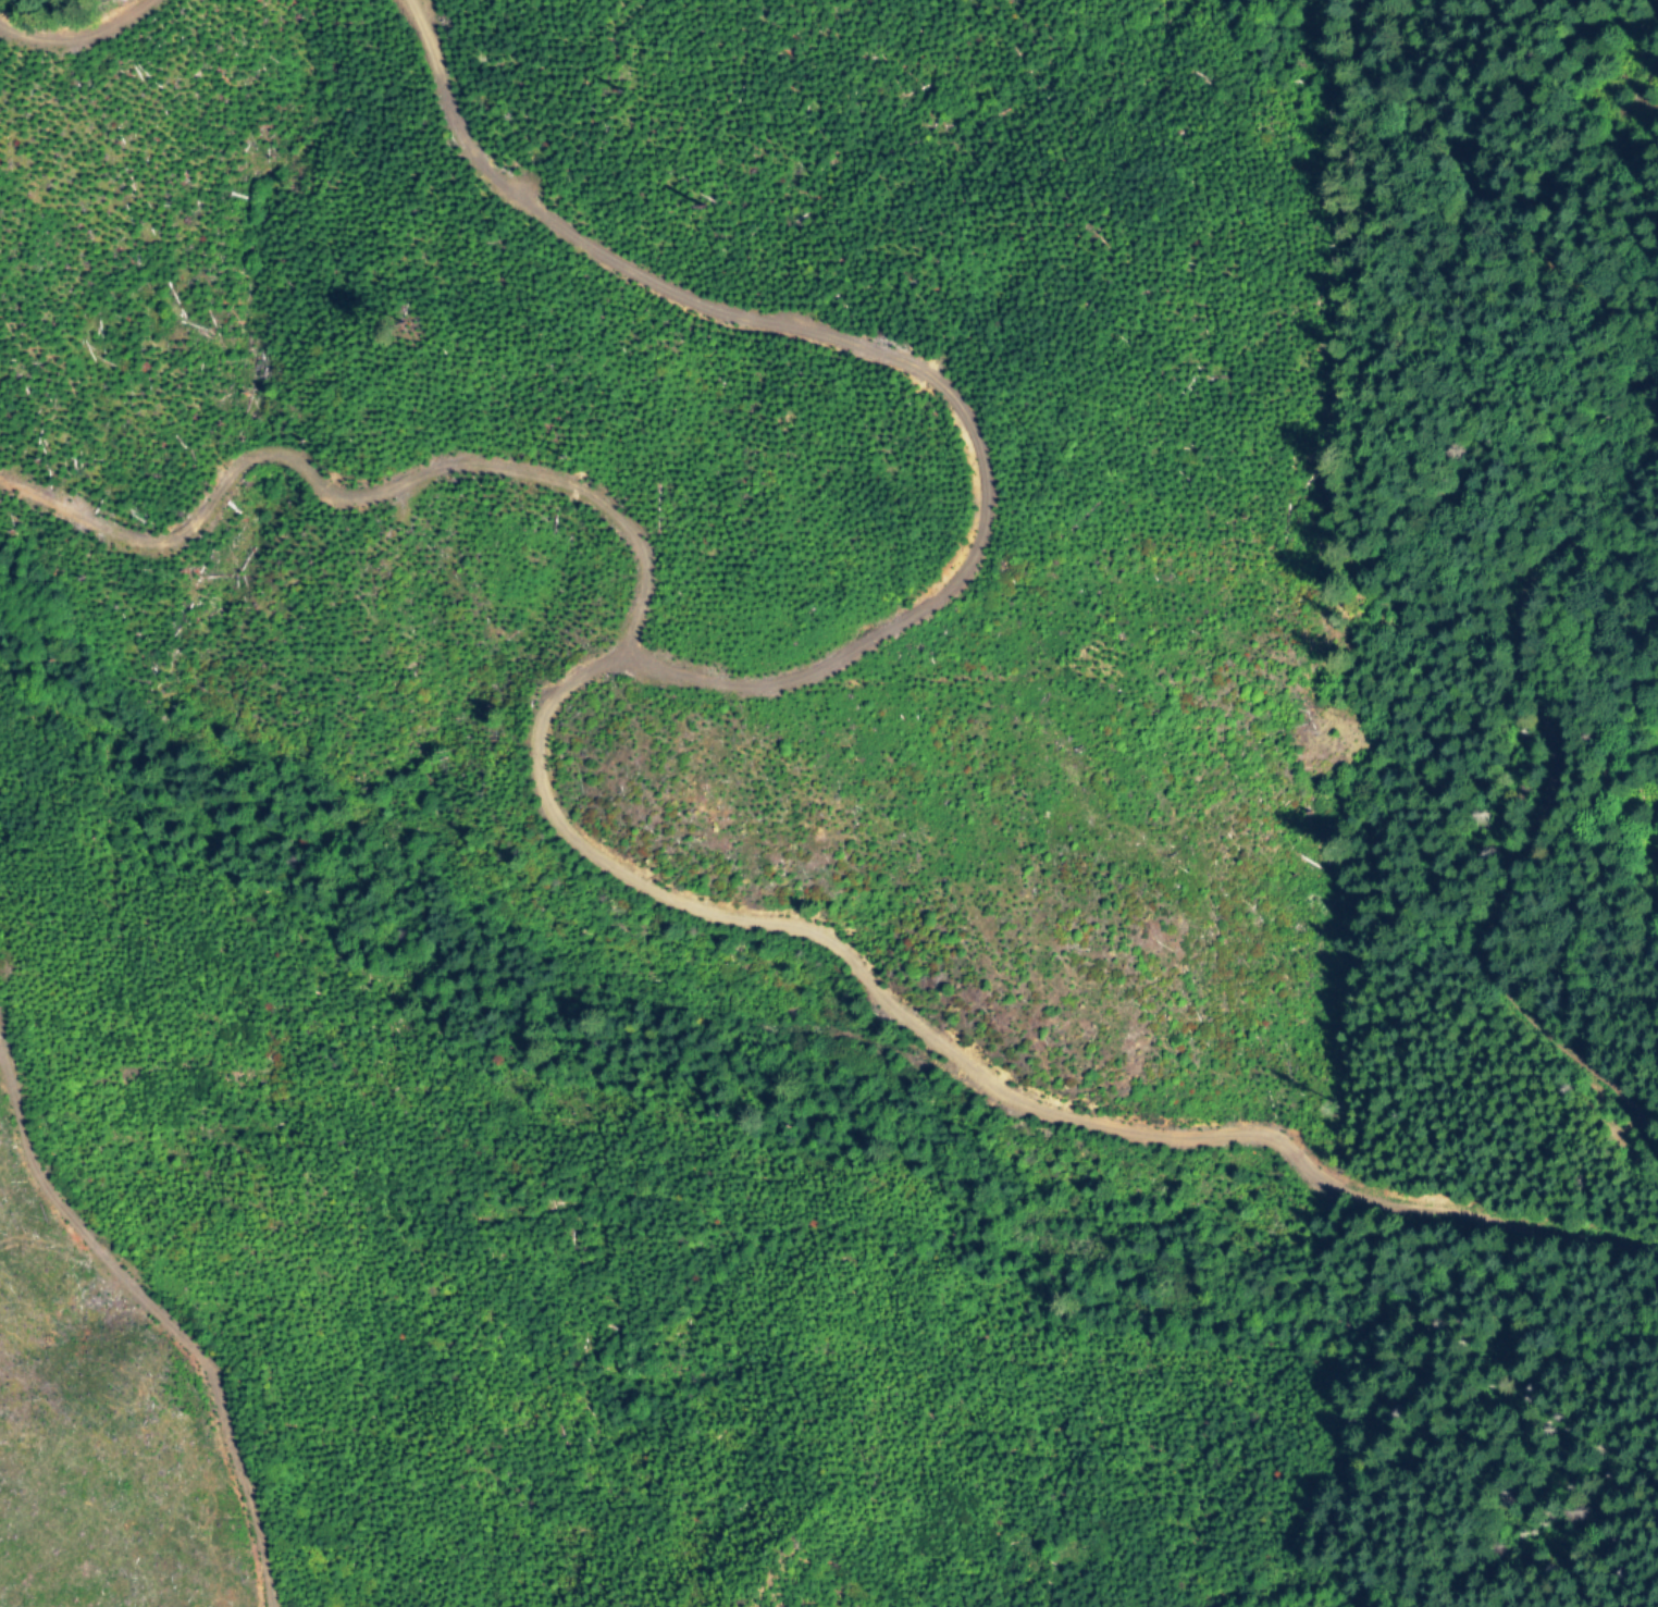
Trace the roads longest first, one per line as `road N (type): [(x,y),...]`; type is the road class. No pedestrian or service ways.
road 1 (track): [(466,120),(528,200),(585,255),(686,307),(957,404),(990,454),(916,594),(837,662),(745,683),(571,699),(515,734),(546,838),(721,914),(803,932),(847,963),(928,1062),(1055,1115),(1292,1150),(1325,1189),(1657,1248)]
road 2 (track): [(1657,1178),(1557,1050),(1473,980),(1510,861),(1556,753),(1505,684),(1501,592),(1563,557),(1657,604)]
road 3 (track): [(0,1054),(12,1066),(45,1192),(90,1266),(135,1294),(176,1340),(283,1606)]
road 4 (track): [(0,24),(21,38),(119,18),(147,0)]

